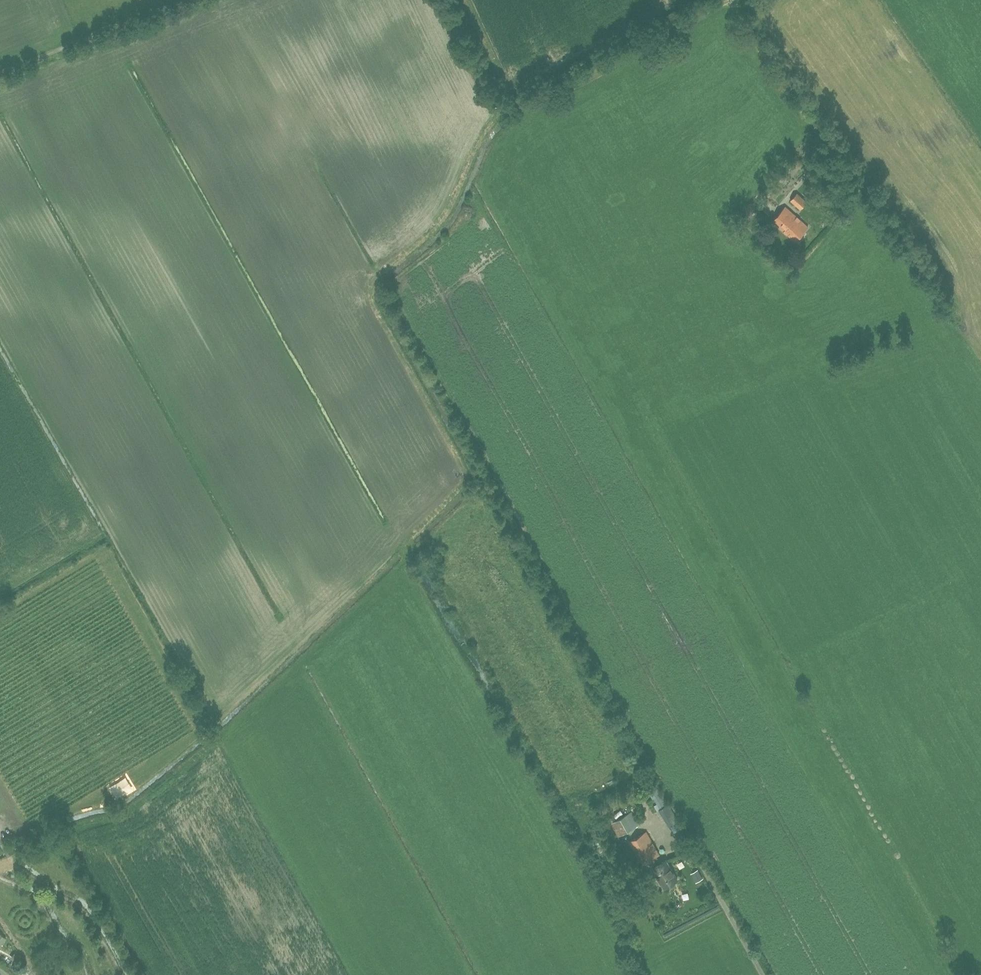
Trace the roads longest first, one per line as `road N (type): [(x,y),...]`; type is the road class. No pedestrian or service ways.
road 1 (track): [(730,0),(507,110),(492,101),(446,0)]

